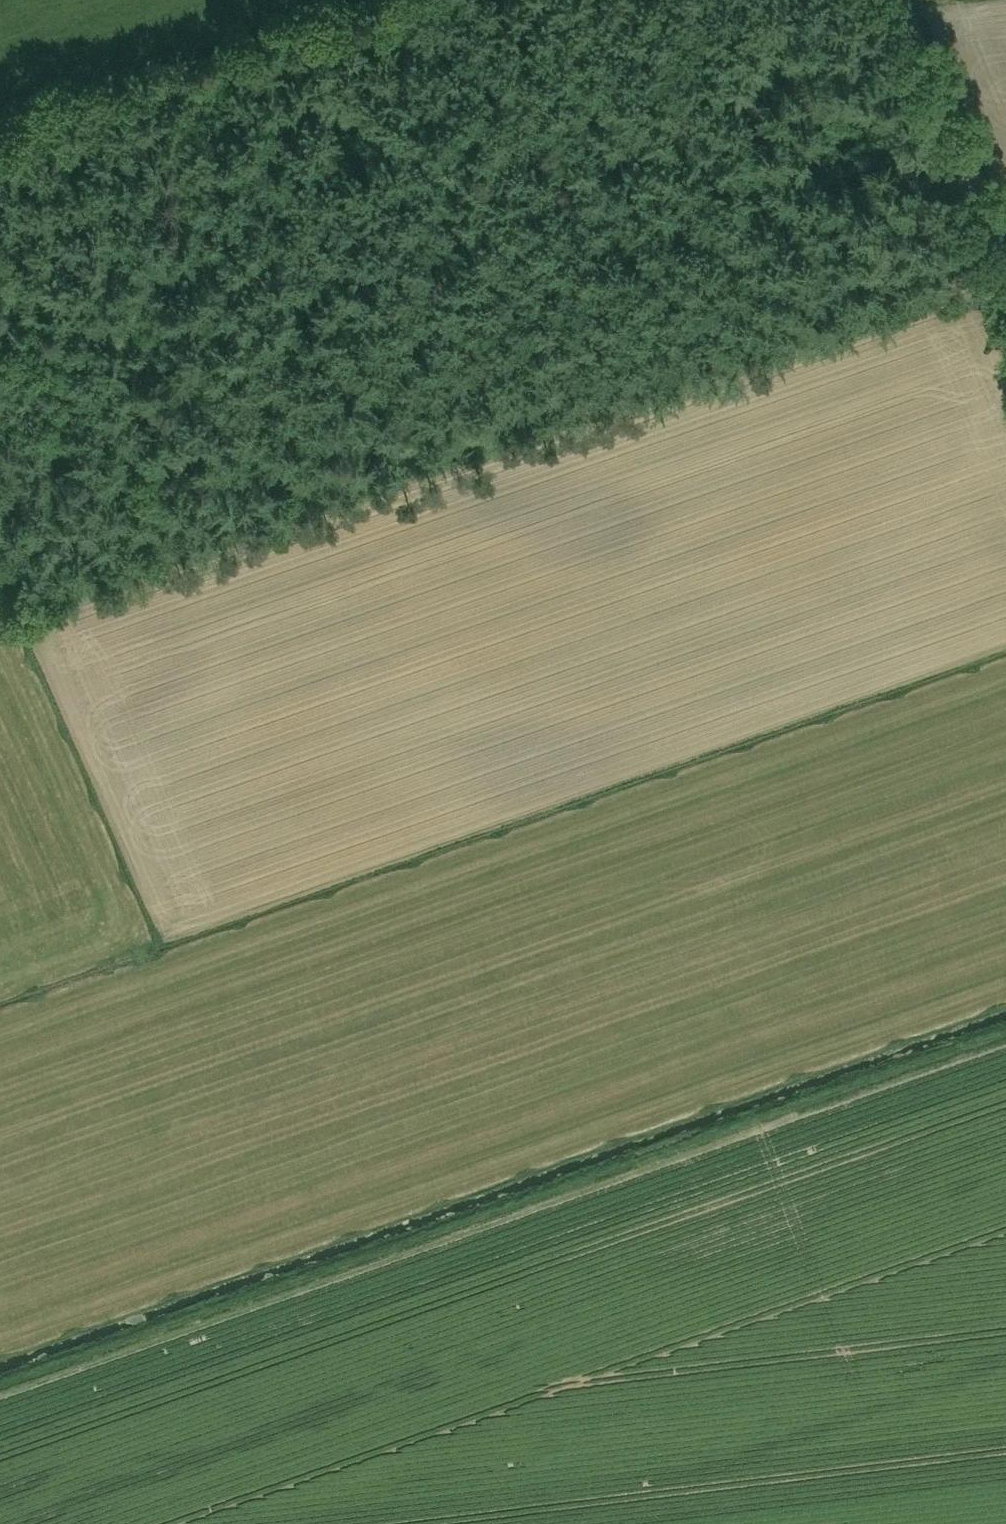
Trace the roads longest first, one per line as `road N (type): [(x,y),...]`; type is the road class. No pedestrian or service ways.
road 1 (unclassified): [(883,0),(1005,287)]

